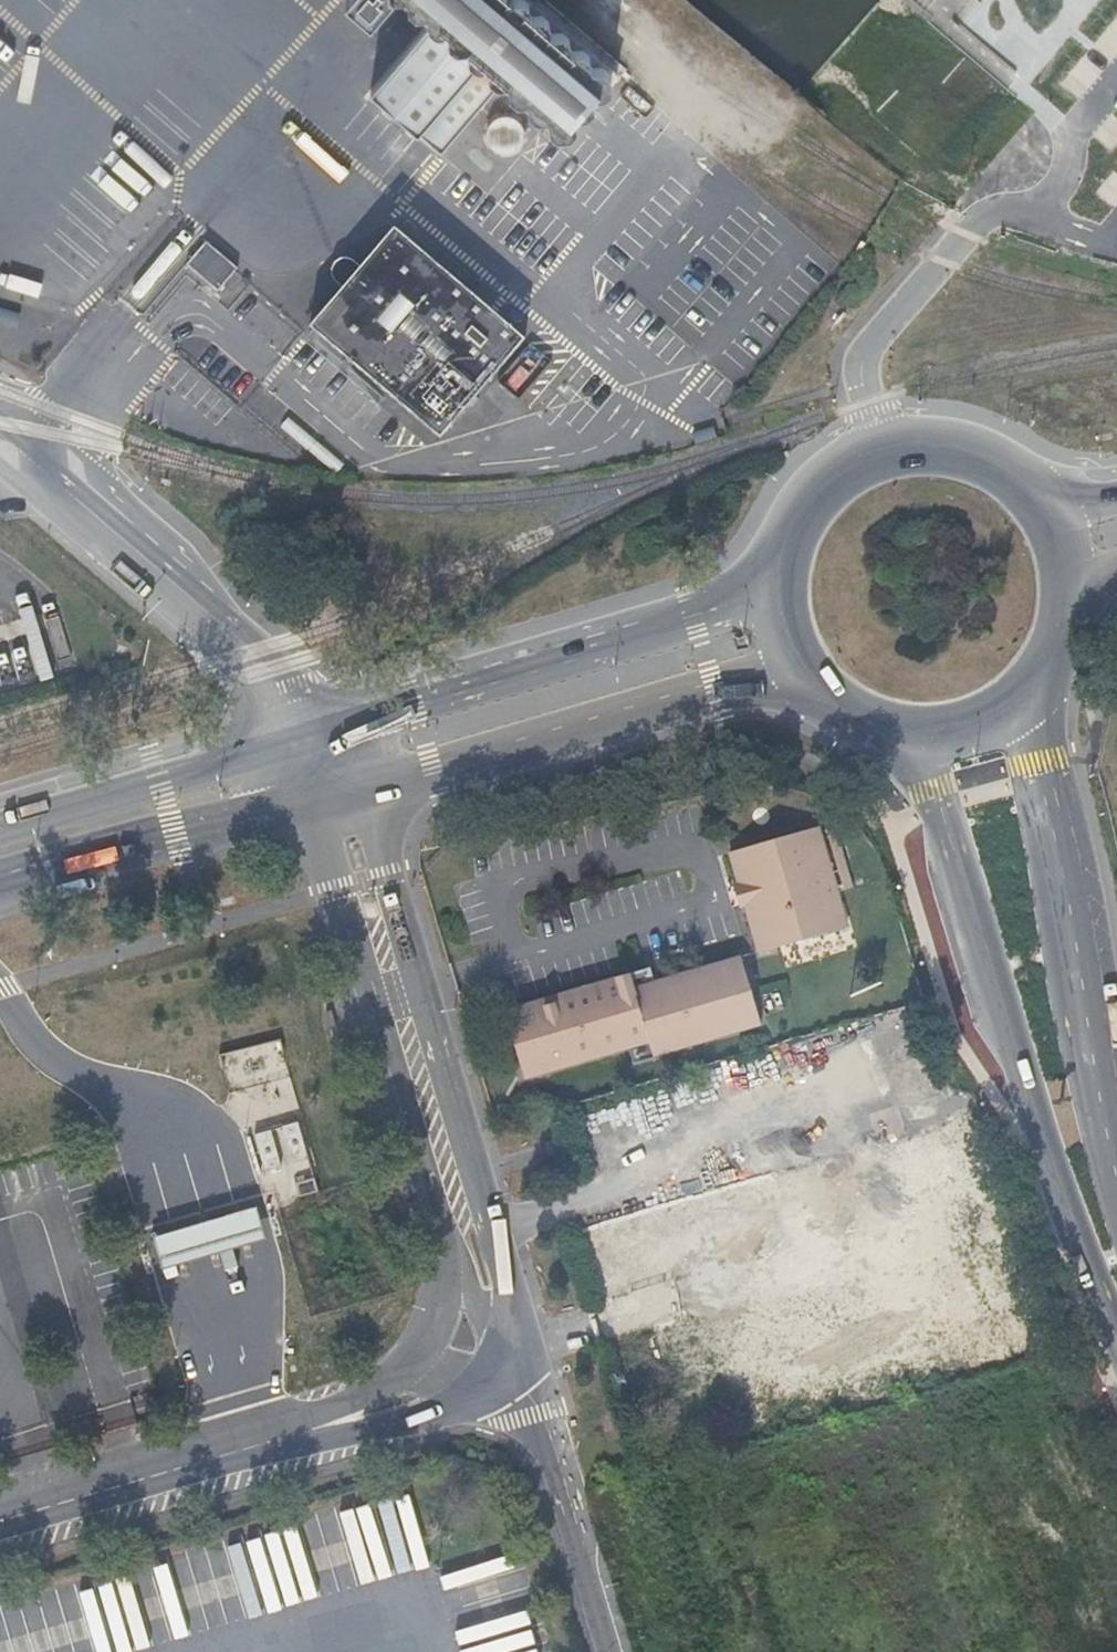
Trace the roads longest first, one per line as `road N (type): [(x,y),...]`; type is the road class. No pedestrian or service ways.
road 1 (secondary): [(903,740),(960,900),(1001,1064),(1062,1249),(1116,1382)]
road 2 (unclassified): [(477,1387),(511,1309),(505,1265),(374,823),(333,798)]
road 3 (unclassified): [(333,798),(321,840),(446,1262),(434,1322),(414,1358)]
road 4 (unclassified): [(0,1545),(430,1420),(477,1387)]
road 5 (secondary): [(776,589),(694,626),(314,738)]
road 6 (secondary): [(333,798),(799,672)]
road 7 (secondary): [(1116,1140),(1039,684)]
road 8 (unclassified): [(414,1358),(378,1392),(0,1504)]
road 9 (unclassified): [(314,738),(256,650),(0,447)]
road 10 (unclassified): [(1116,241),(1009,213),(986,218),(867,351),(864,381),(884,454)]
road 11 (secondary): [(0,879),(172,827),(333,798)]
road 12 (secondary): [(314,738),(0,830)]
road 13 (unclassified): [(617,1651),(556,1451),(519,1400),(477,1387)]
road 14 (secondary): [(884,454),(830,480),(802,510),(776,589)]
road 15 (secondary): [(1038,502),(983,460),(946,449),(884,454)]
road 16 (secondary): [(903,740),(984,726),(1039,684)]
road 17 (secondary): [(799,672),(830,706),(903,740)]

